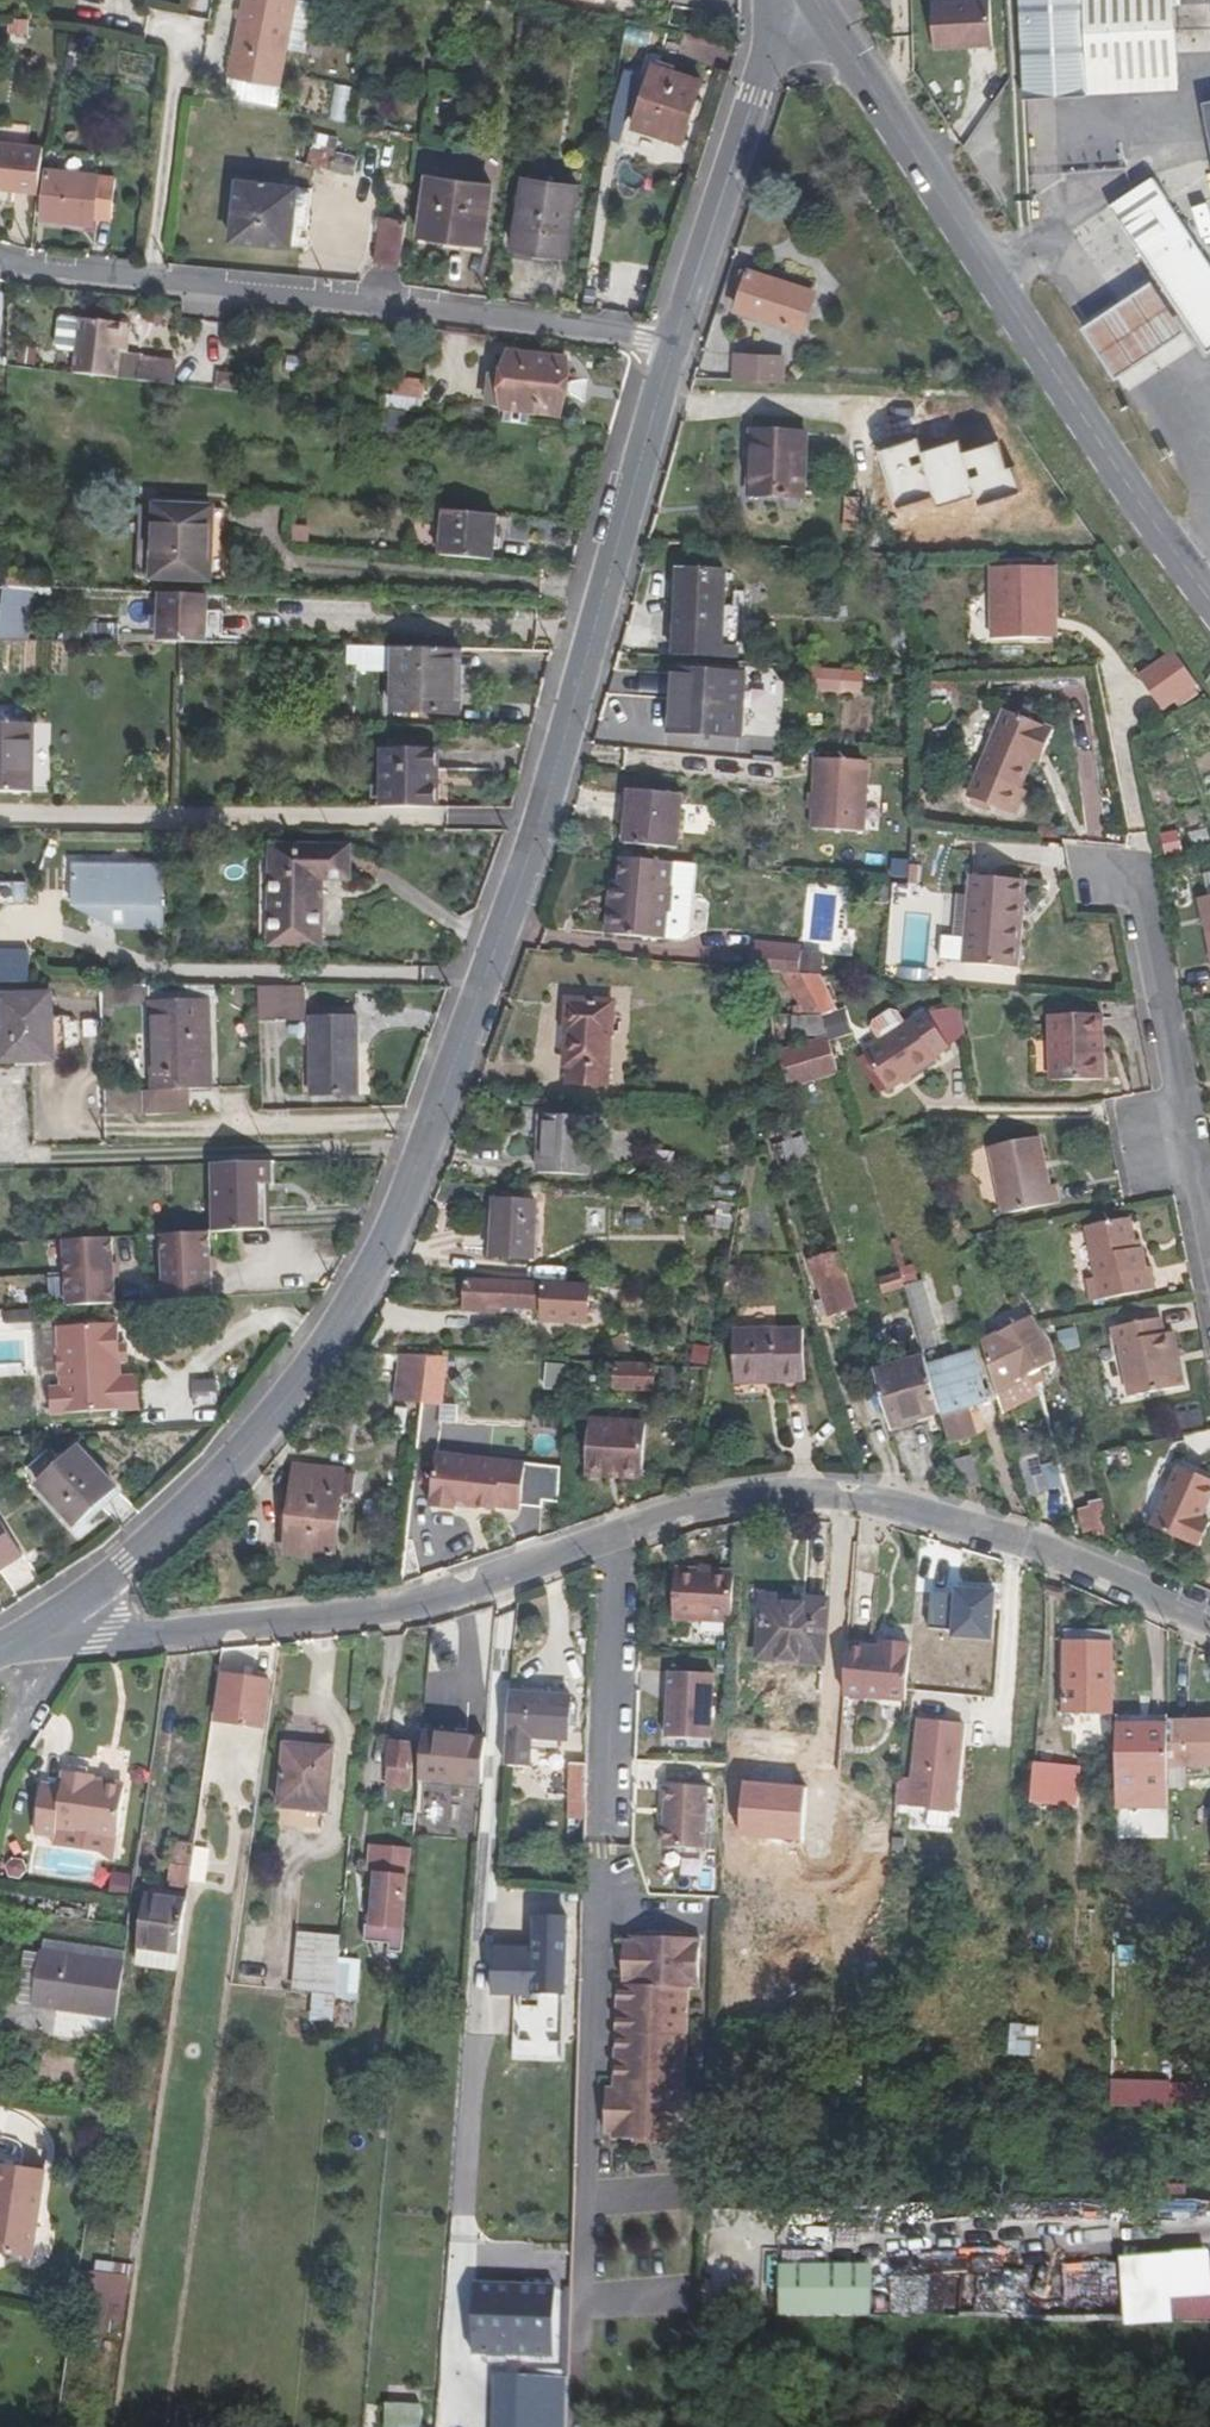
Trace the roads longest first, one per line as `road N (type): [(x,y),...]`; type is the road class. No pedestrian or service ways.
road 1 (tertiary): [(673,343),(548,791),(416,1170),(353,1307),(212,1486),(73,1608)]
road 2 (primary): [(812,0),(1209,600)]
road 3 (residential): [(616,1541),(734,1502),(842,1499),(1015,1544),(1209,1624)]
road 4 (residential): [(73,1608),(103,1638),(142,1643),(419,1606),(616,1541)]
road 5 (residential): [(673,343),(151,279)]
road 6 (tertiary): [(774,0),(673,343)]
road 7 (residential): [(1139,882),(1209,1231)]
road 8 (residential): [(616,1541),(608,1833)]
road 9 (residential): [(186,30),(151,279)]
road 10 (residential): [(27,1633),(48,1662),(0,1768)]
road 11 (residential): [(151,279),(0,262)]

